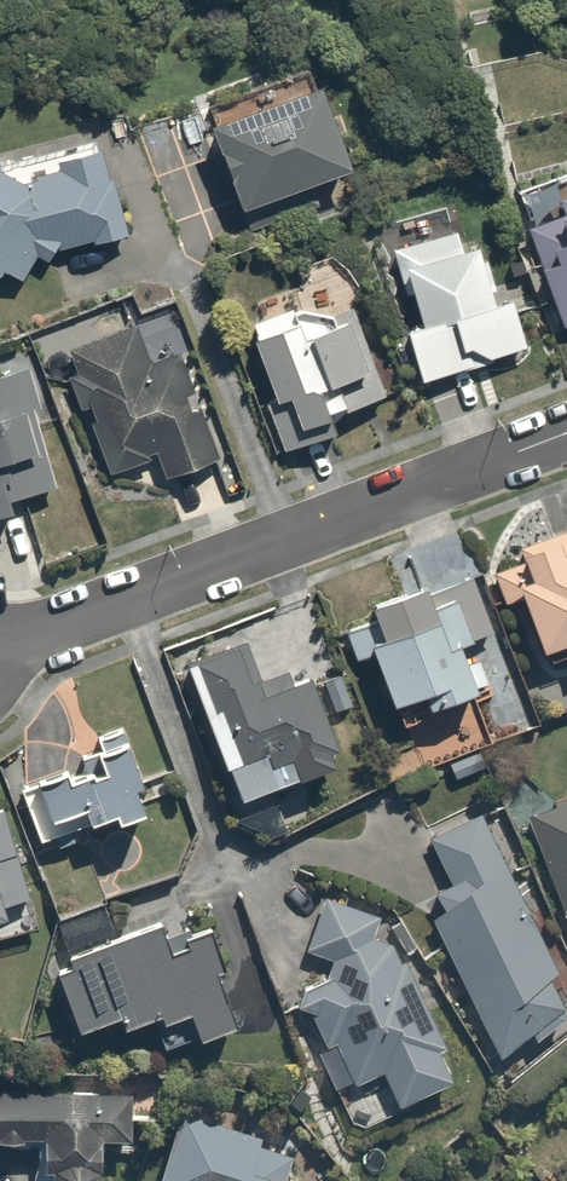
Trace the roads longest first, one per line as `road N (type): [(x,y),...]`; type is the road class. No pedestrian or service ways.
road 1 (residential): [(566,413),(0,662)]

